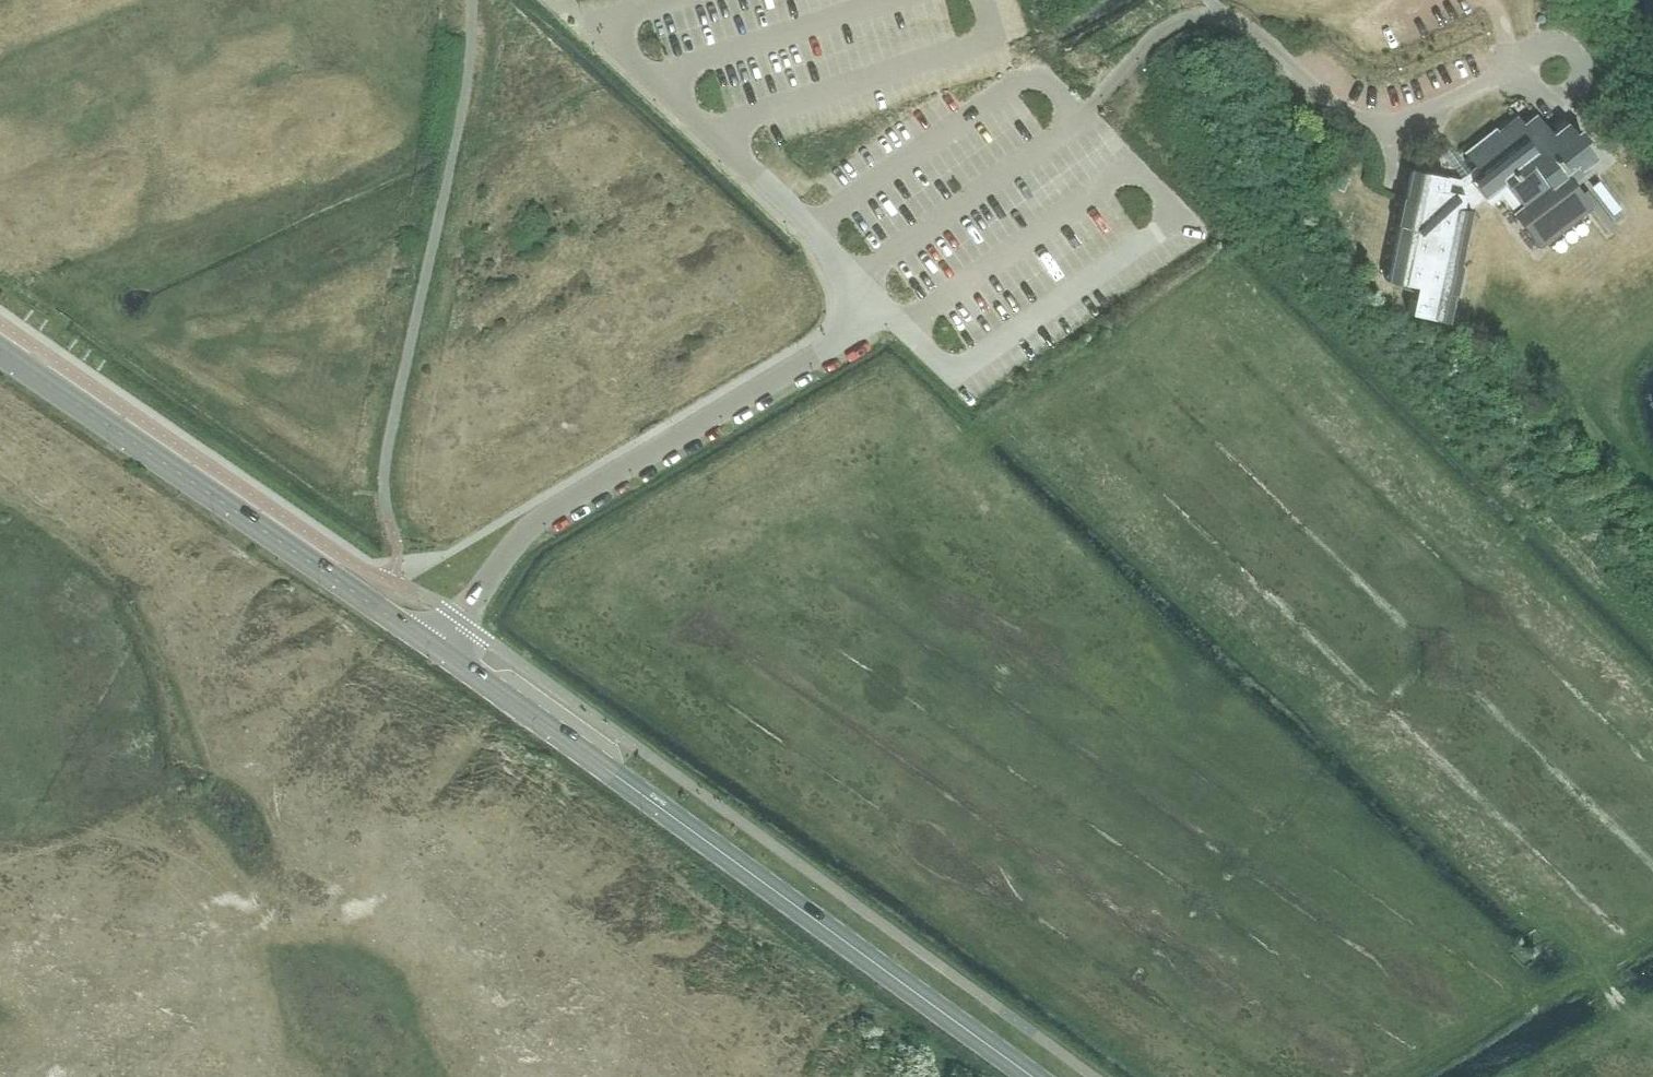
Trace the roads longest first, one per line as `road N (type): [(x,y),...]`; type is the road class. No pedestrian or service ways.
road 1 (secondary): [(1031,1076),(438,651)]
road 2 (unclassified): [(460,618),(542,516),(884,306)]
road 3 (secondary): [(438,651),(0,350)]

